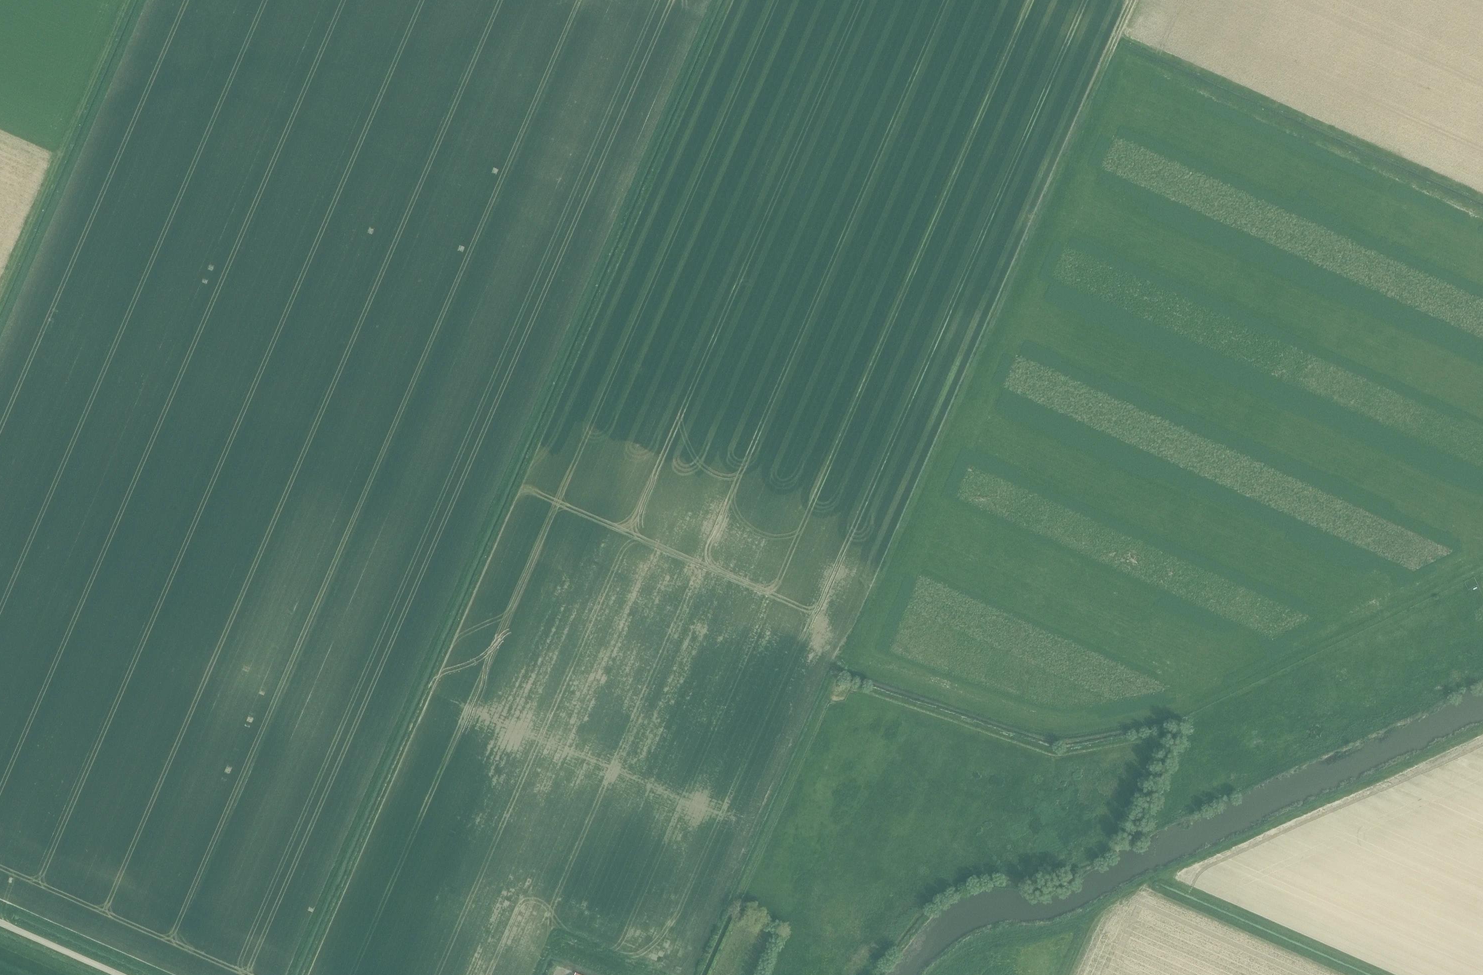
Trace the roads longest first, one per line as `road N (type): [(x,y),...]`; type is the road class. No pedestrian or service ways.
road 1 (unclassified): [(119,974),(0,923)]

